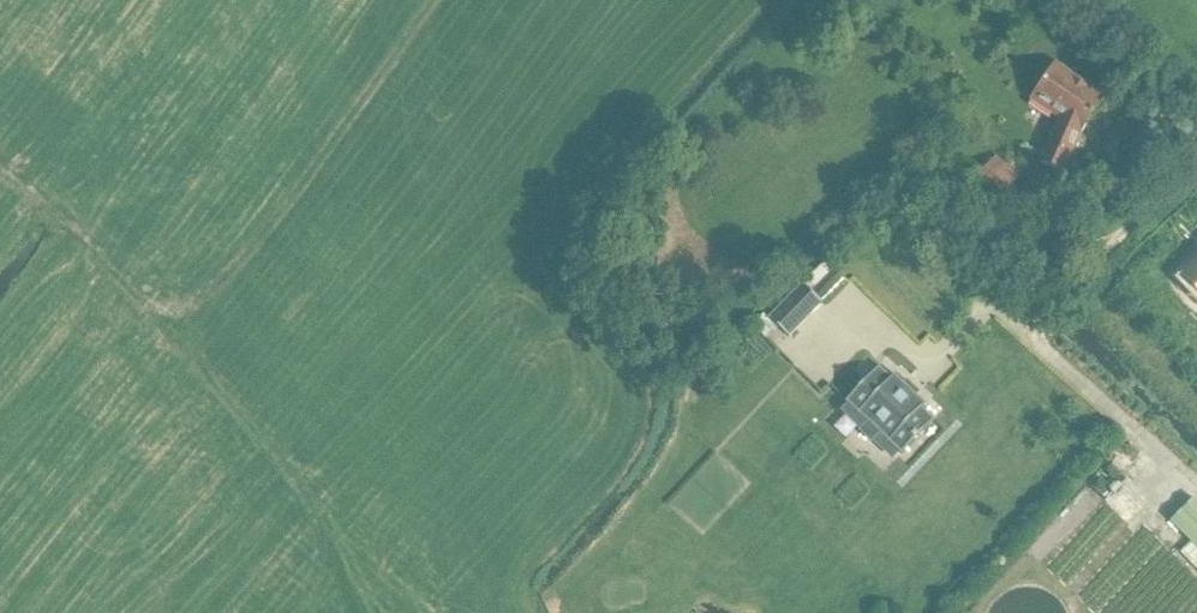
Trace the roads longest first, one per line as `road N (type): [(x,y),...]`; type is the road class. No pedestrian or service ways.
road 1 (unclassified): [(1016,325),(1196,151)]
road 2 (track): [(1075,612),(1071,595),(1173,485)]

